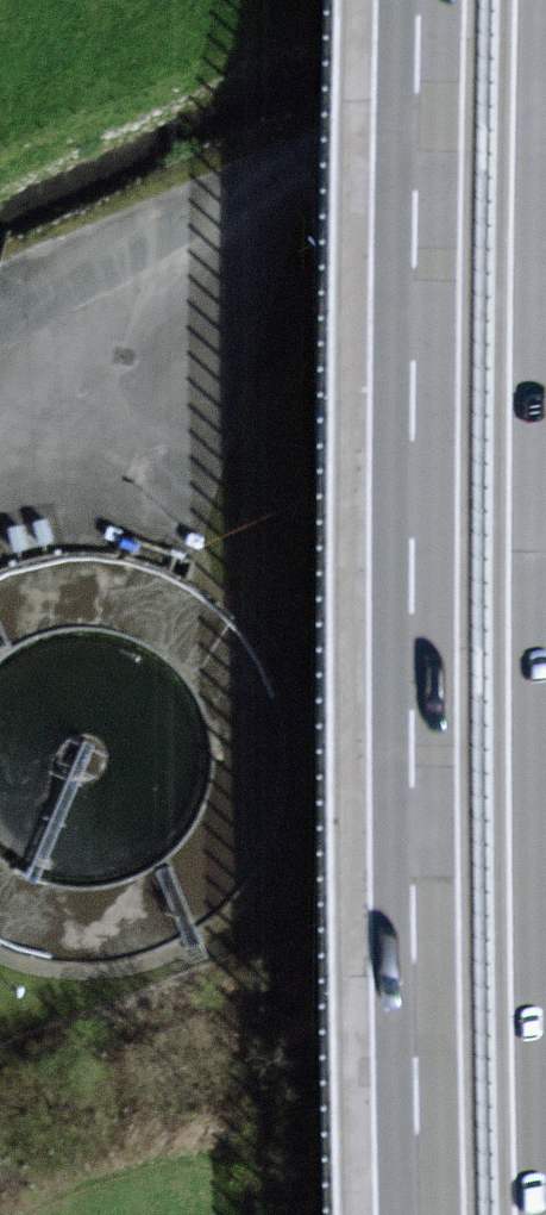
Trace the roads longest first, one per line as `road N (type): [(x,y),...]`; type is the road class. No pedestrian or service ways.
road 1 (motorway): [(422,0),(411,610),(420,1214)]

